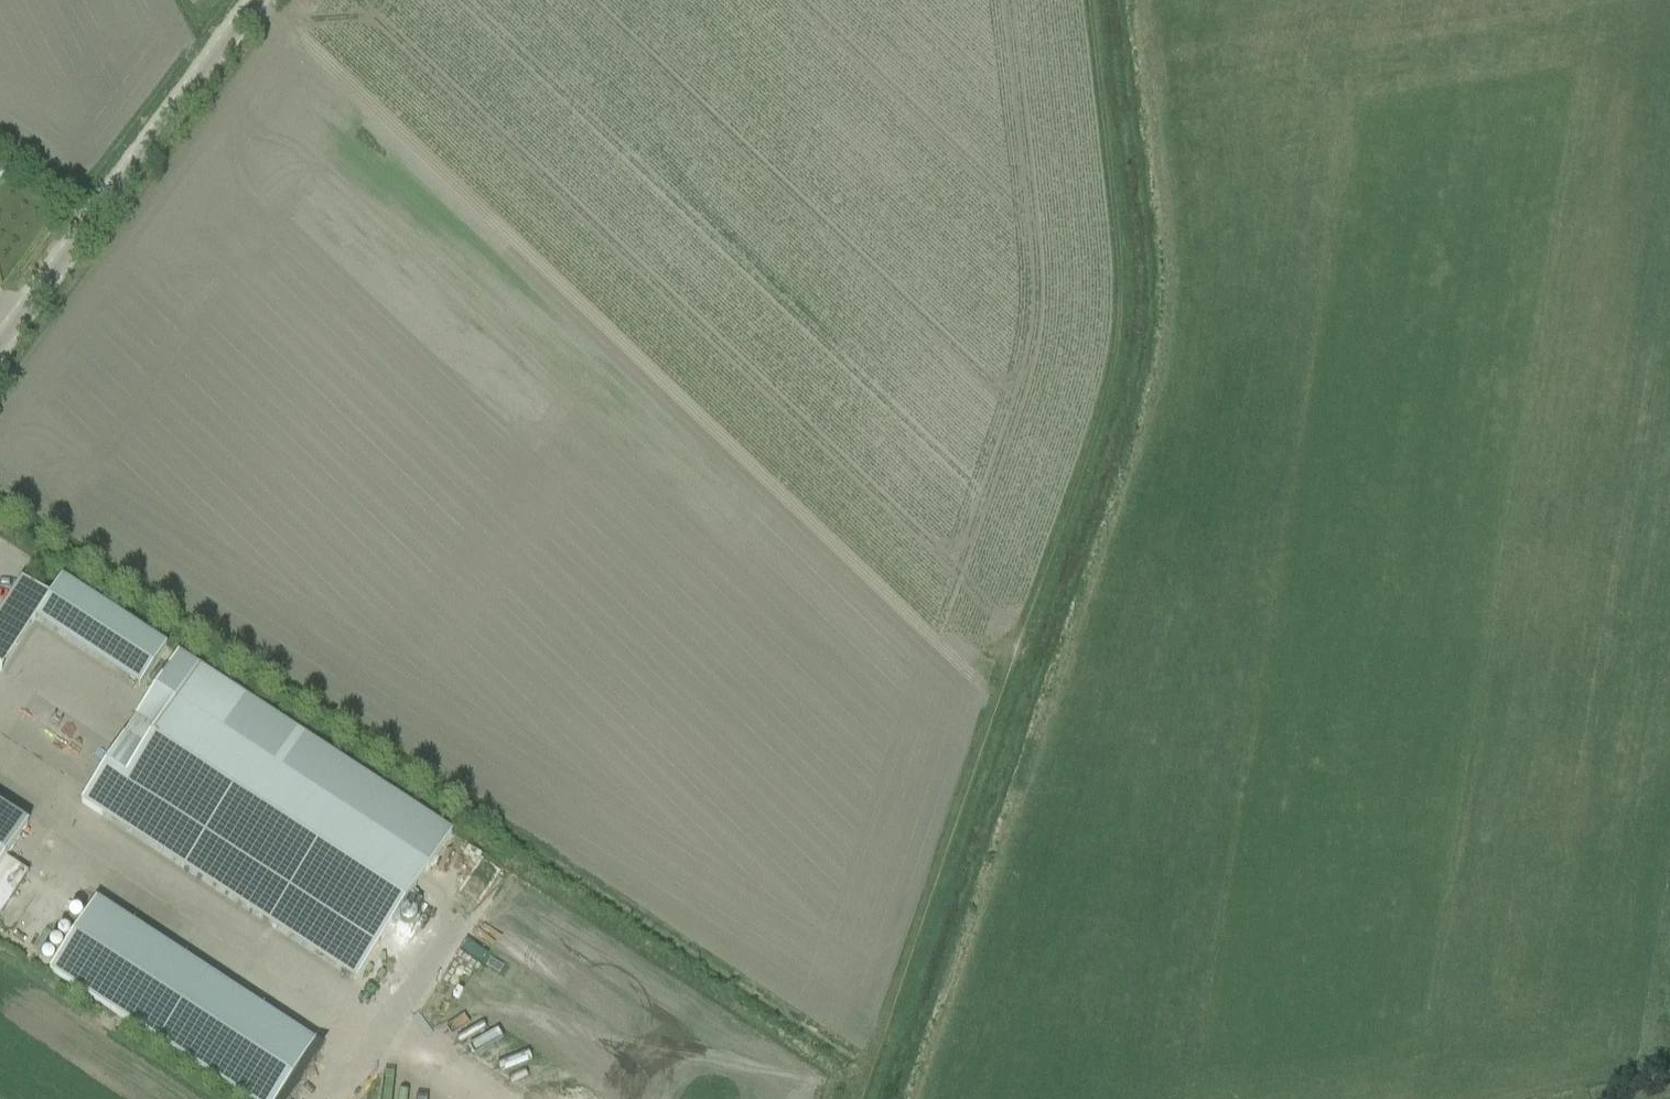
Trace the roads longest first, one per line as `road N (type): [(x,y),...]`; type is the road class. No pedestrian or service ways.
road 1 (unclassified): [(0,351),(260,0)]

